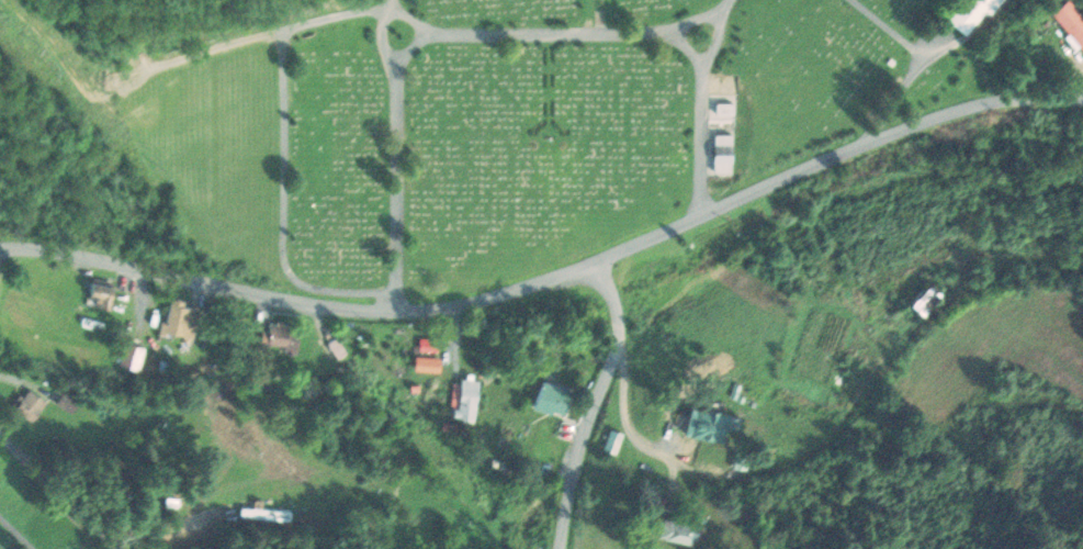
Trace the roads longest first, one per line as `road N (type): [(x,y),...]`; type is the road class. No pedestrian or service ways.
road 1 (residential): [(1082,100),(1008,101),(944,114),(598,265),(430,312),(312,306),(0,249)]
road 2 (residential): [(558,548),(575,458),(616,344),(616,314),(598,265)]
road 3 (residential): [(114,548),(0,435)]

